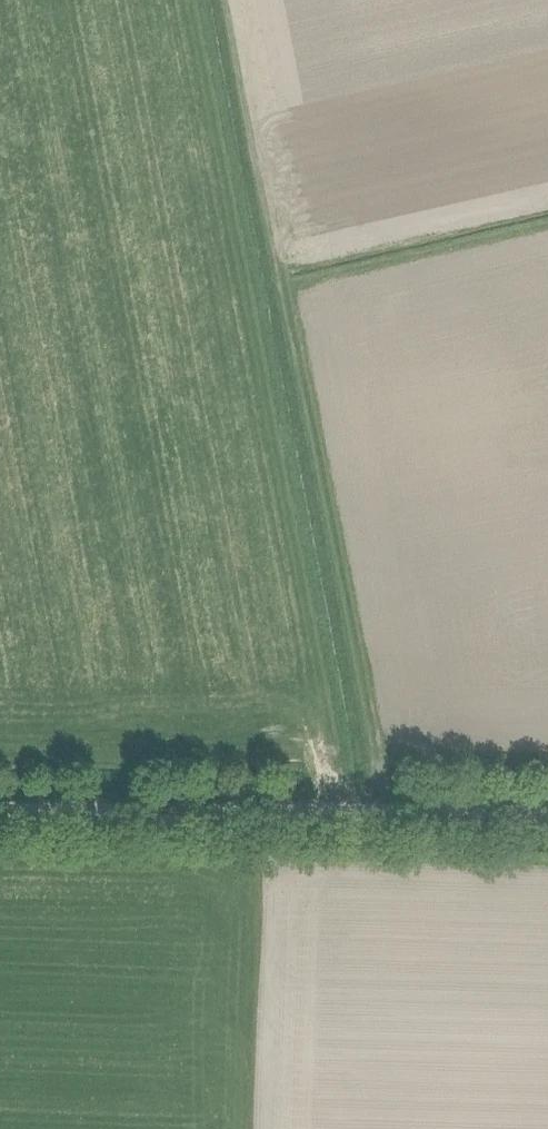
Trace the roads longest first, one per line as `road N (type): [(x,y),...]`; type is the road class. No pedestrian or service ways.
road 1 (tertiary): [(547,815),(0,811)]

